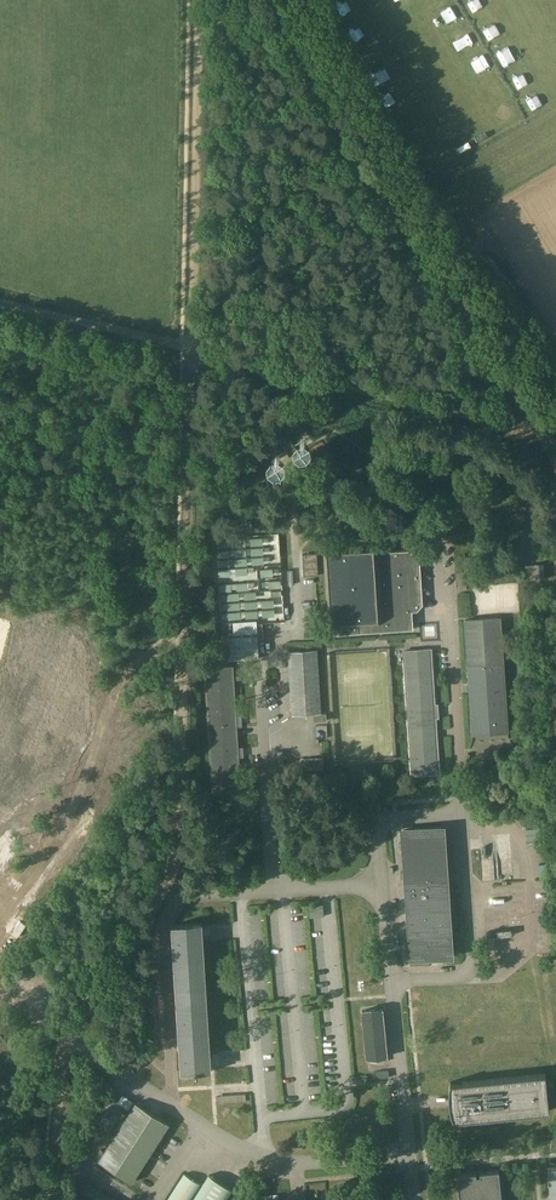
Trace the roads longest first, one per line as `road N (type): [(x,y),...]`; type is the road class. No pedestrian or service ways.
road 1 (track): [(191,348),(178,850),(169,882),(70,1042),(51,1199)]
road 2 (unclassified): [(555,456),(277,0)]
road 3 (track): [(191,348),(544,437)]
road 4 (track): [(196,0),(191,348)]
road 5 (track): [(0,305),(191,348)]

